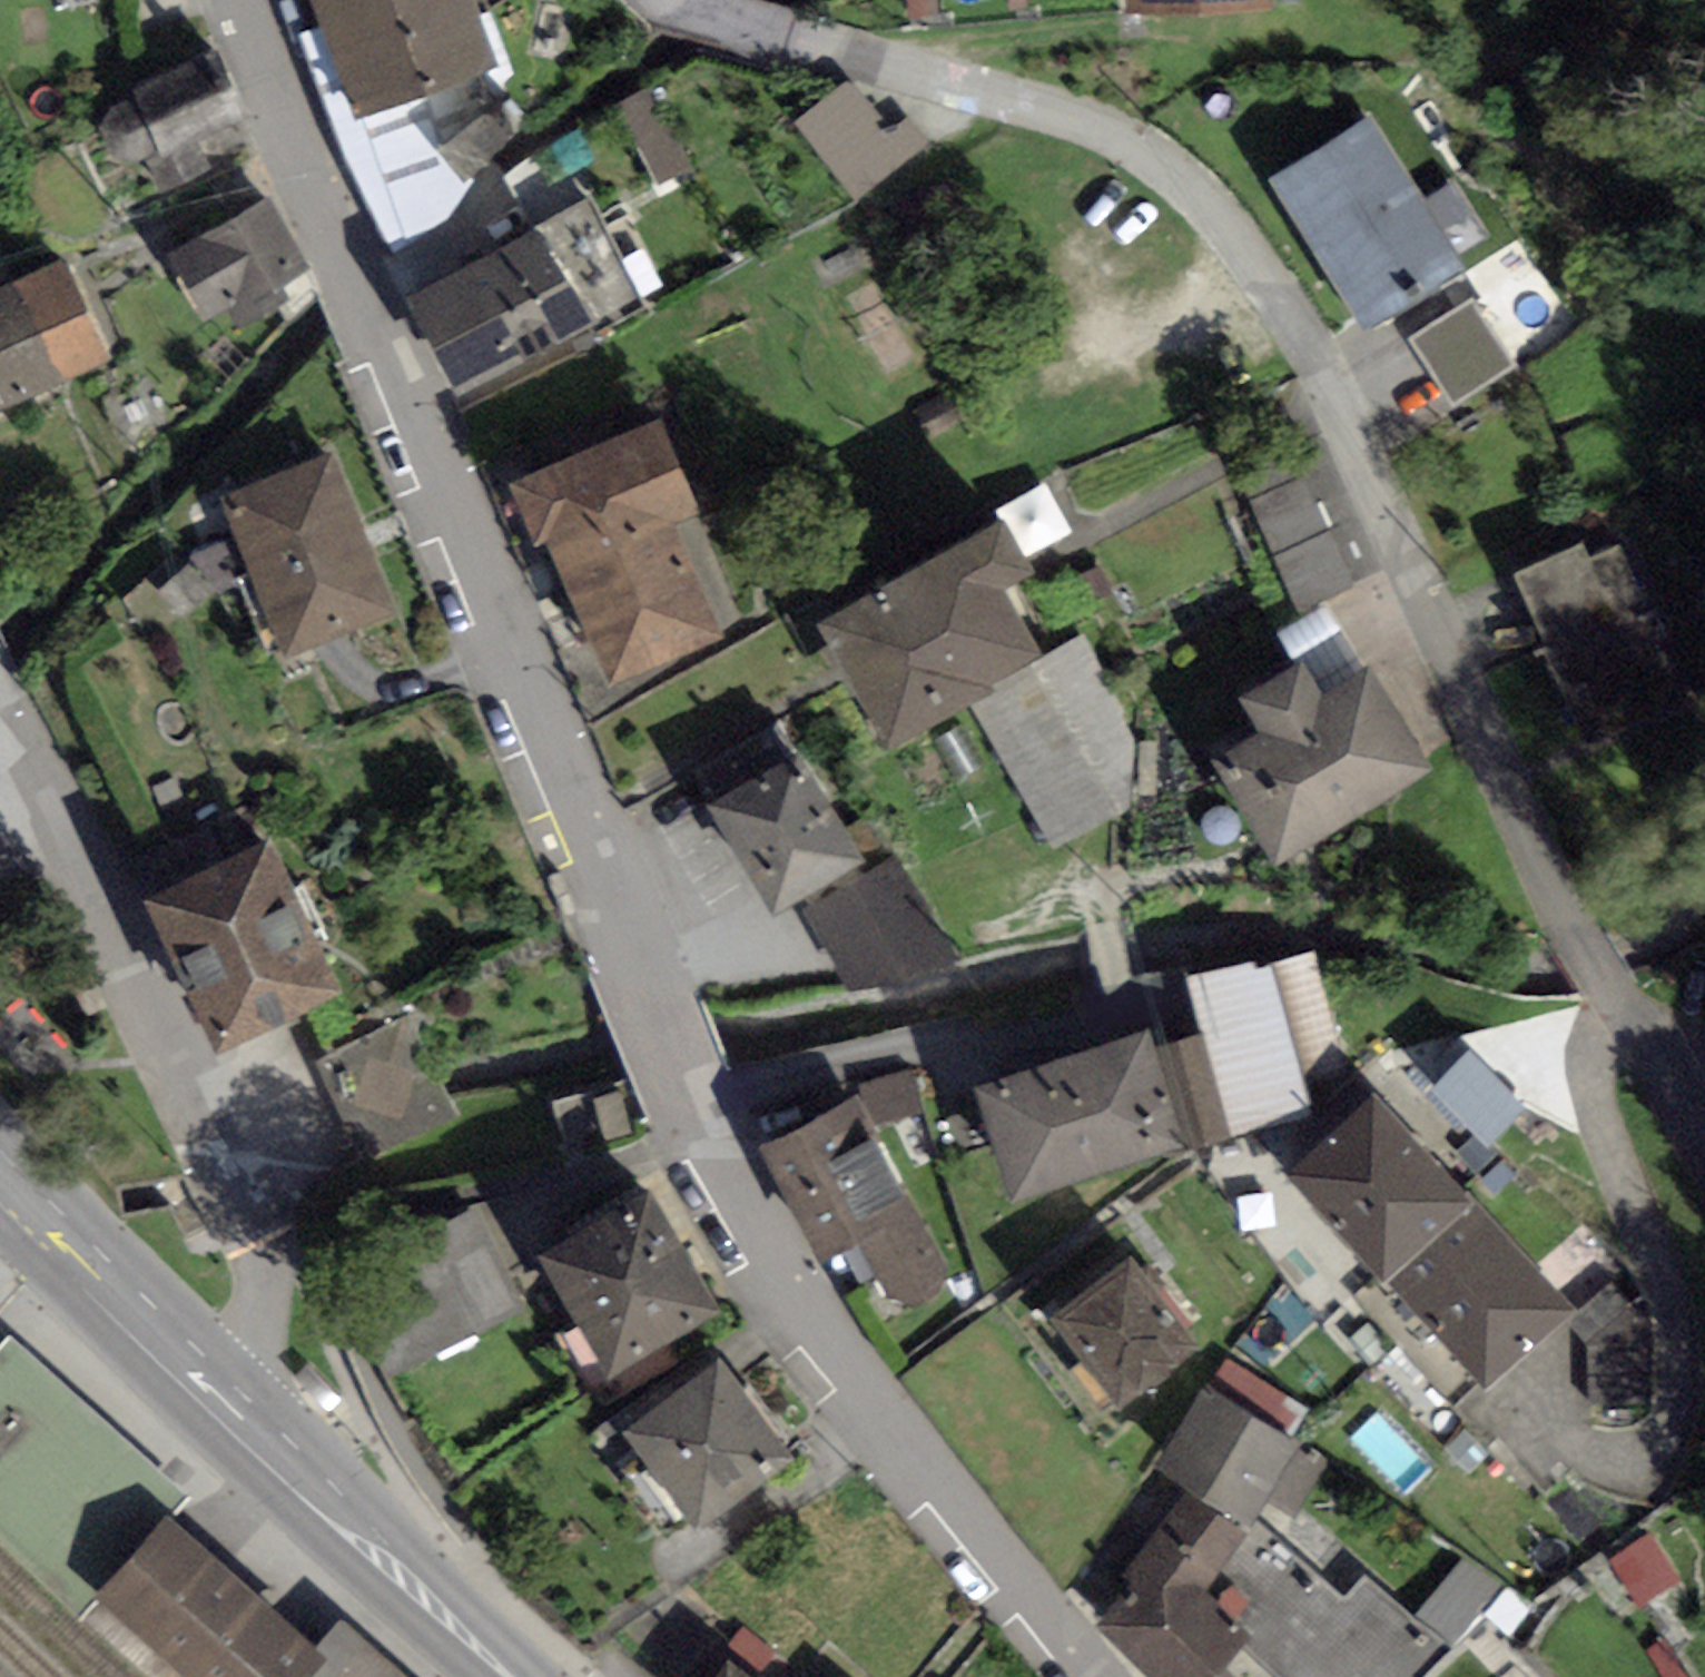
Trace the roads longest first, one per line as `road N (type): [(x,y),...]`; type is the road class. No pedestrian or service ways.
road 1 (residential): [(1089,1676),(822,1335),(682,1085),(394,340),(249,0)]
road 2 (residential): [(902,71),(1032,109),(1155,160),(1272,287),(1339,397),(1571,924),(1704,1175)]
road 3 (residential): [(240,1422),(260,1308),(257,1270),(28,756)]
road 4 (track): [(1405,0),(1358,21),(1183,27),(955,54),(902,71)]
road 5 (primary): [(511,1676),(240,1422)]
road 6 (primary): [(240,1422),(0,1175)]
road 7 (residential): [(902,71),(684,0)]

